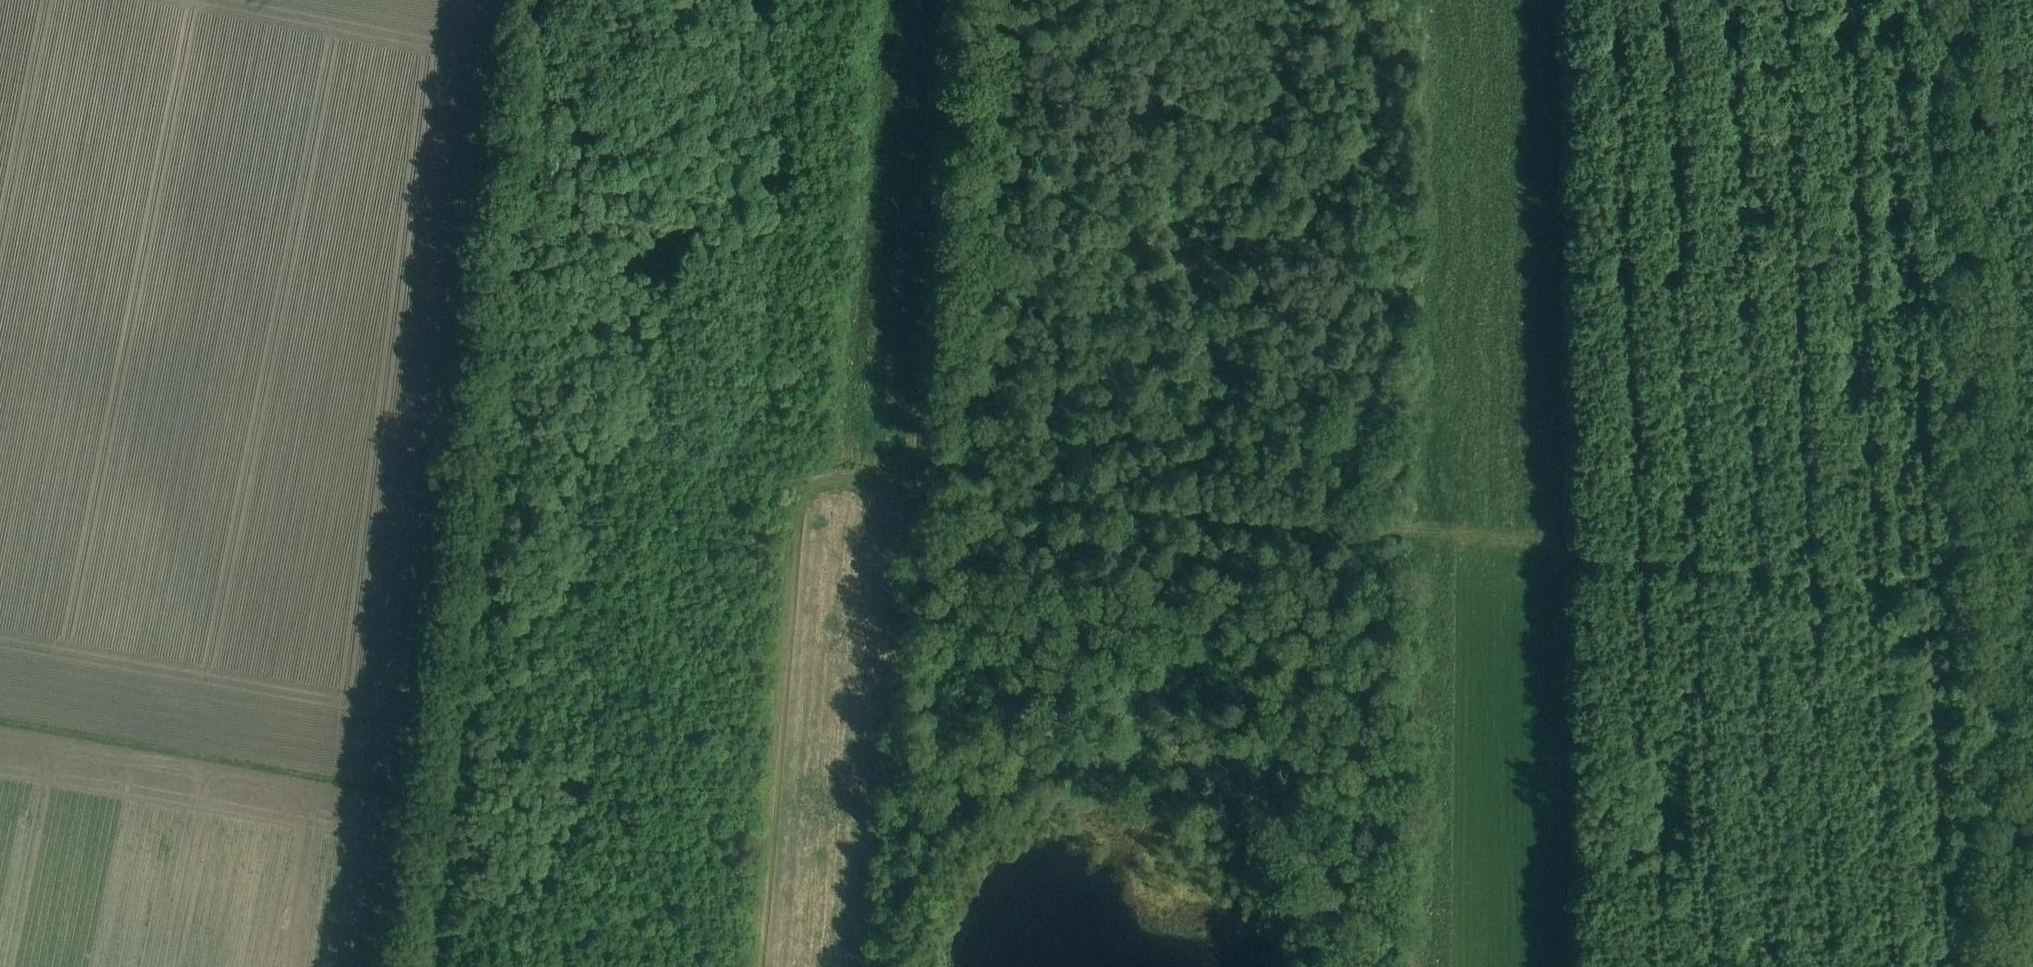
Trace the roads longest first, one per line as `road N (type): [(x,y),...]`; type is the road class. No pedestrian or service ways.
road 1 (track): [(1995,587),(822,479),(799,491),(760,966)]
road 2 (track): [(1972,0),(2010,966)]

